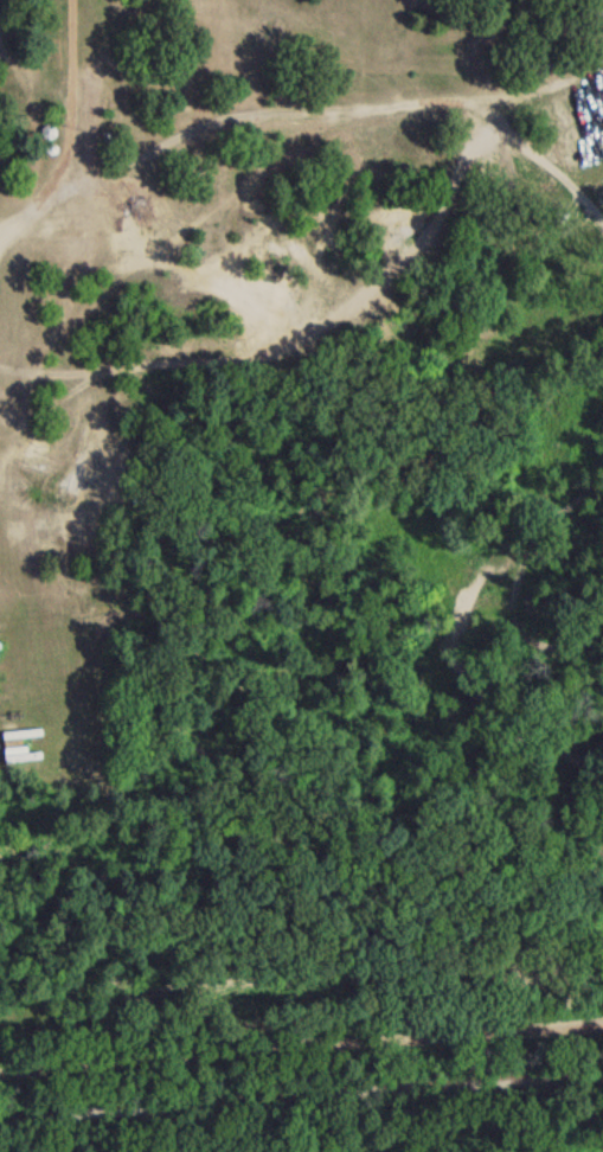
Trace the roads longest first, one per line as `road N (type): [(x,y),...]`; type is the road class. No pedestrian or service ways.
road 1 (residential): [(0,1076),(602,1034)]

